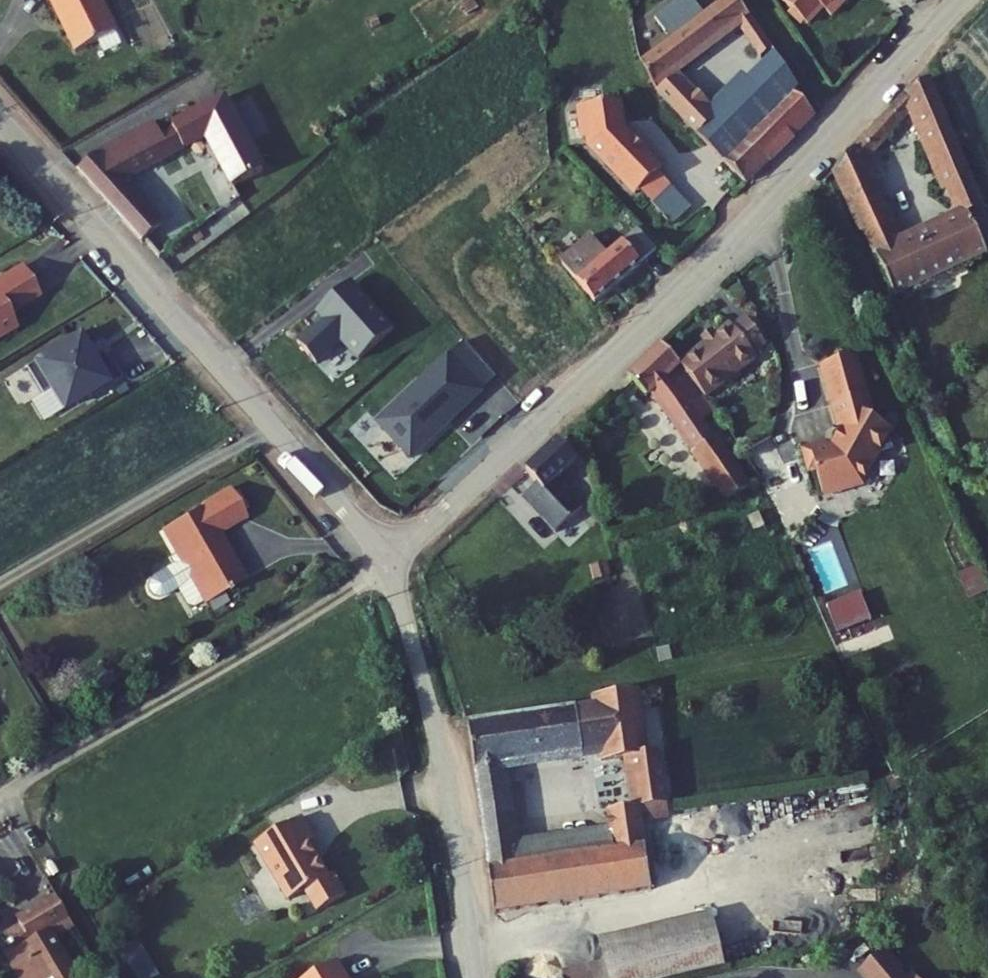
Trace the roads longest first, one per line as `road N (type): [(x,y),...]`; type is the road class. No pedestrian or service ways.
road 1 (residential): [(391,565),(759,217),(962,0)]
road 2 (residential): [(0,118),(391,565)]
road 3 (residential): [(391,565),(0,797)]
road 4 (unclassified): [(474,977),(449,780),(391,565)]

